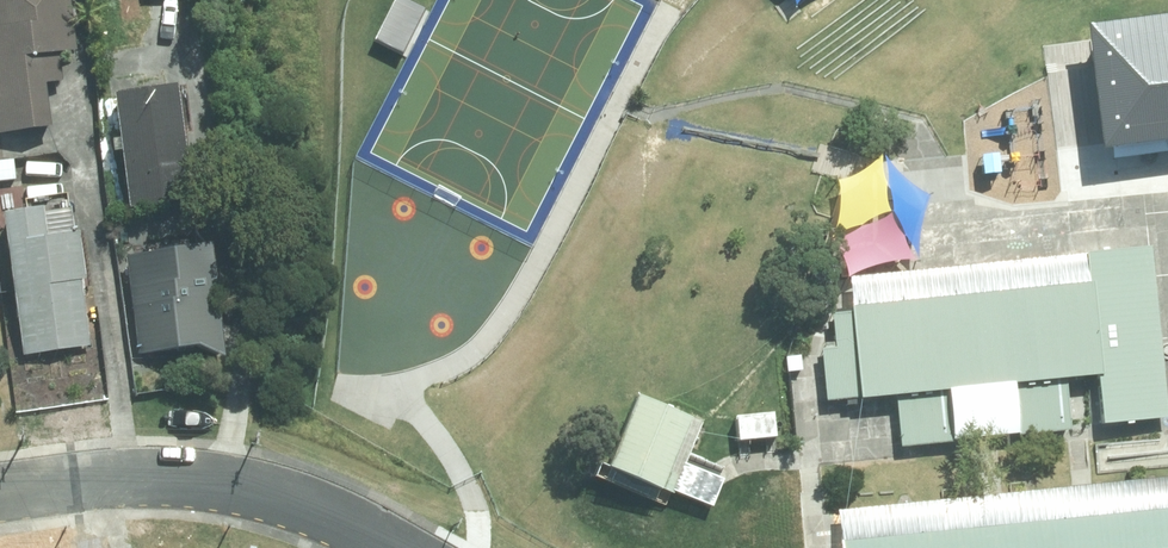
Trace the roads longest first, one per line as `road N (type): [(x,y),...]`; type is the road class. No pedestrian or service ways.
road 1 (residential): [(0,494),(122,478),(203,482),(261,493),(387,547)]

